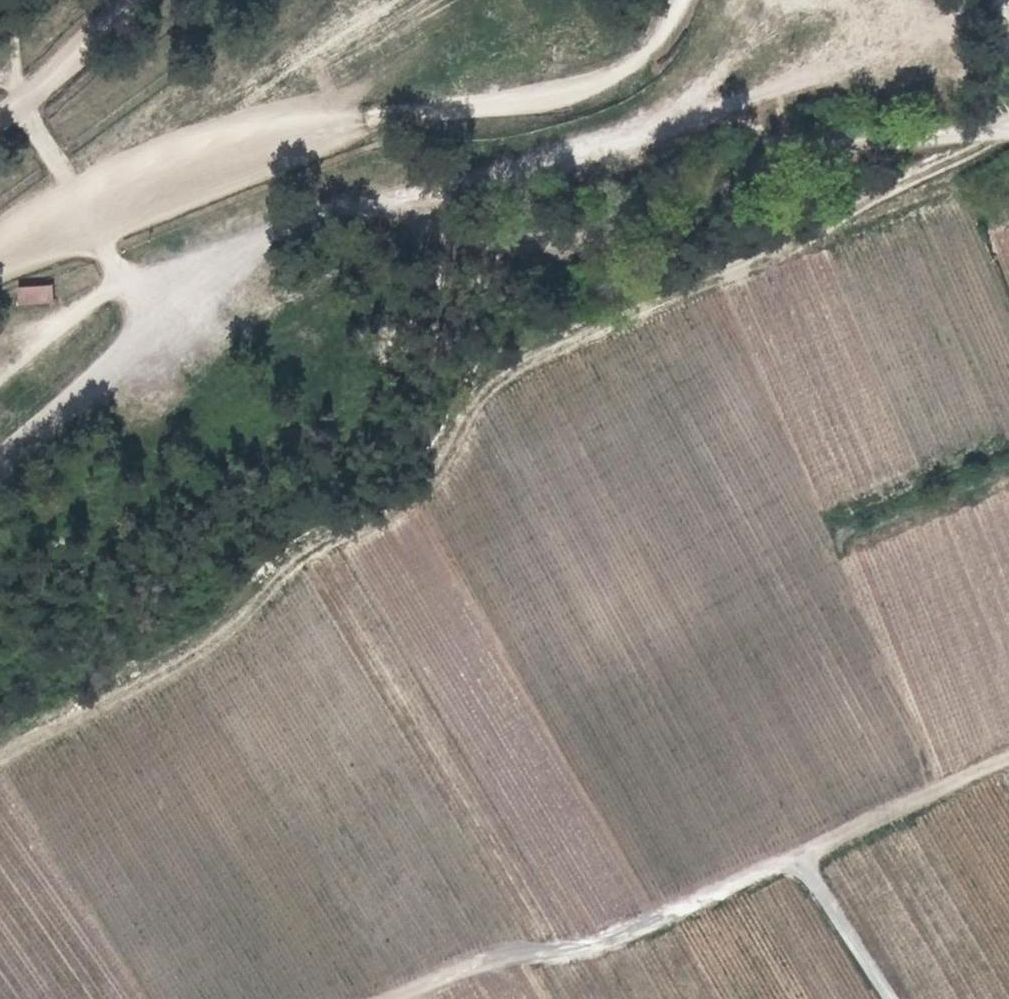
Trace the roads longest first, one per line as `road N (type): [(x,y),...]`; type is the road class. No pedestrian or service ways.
road 1 (track): [(1008,132),(788,251),(499,379),(469,412),(441,470),(368,523),(296,561),(215,640),(0,758)]
road 2 (track): [(840,69),(277,237),(178,301),(0,464)]
road 3 (track): [(1008,759),(604,944),(501,957),(397,998)]
road 4 (track): [(389,205),(483,236),(627,212),(677,169),(733,154),(765,131)]
road 5 (track): [(1008,129),(851,142),(695,113)]
road 6 (track): [(22,101),(107,259),(158,318)]
road 7 (track): [(800,857),(890,998)]

